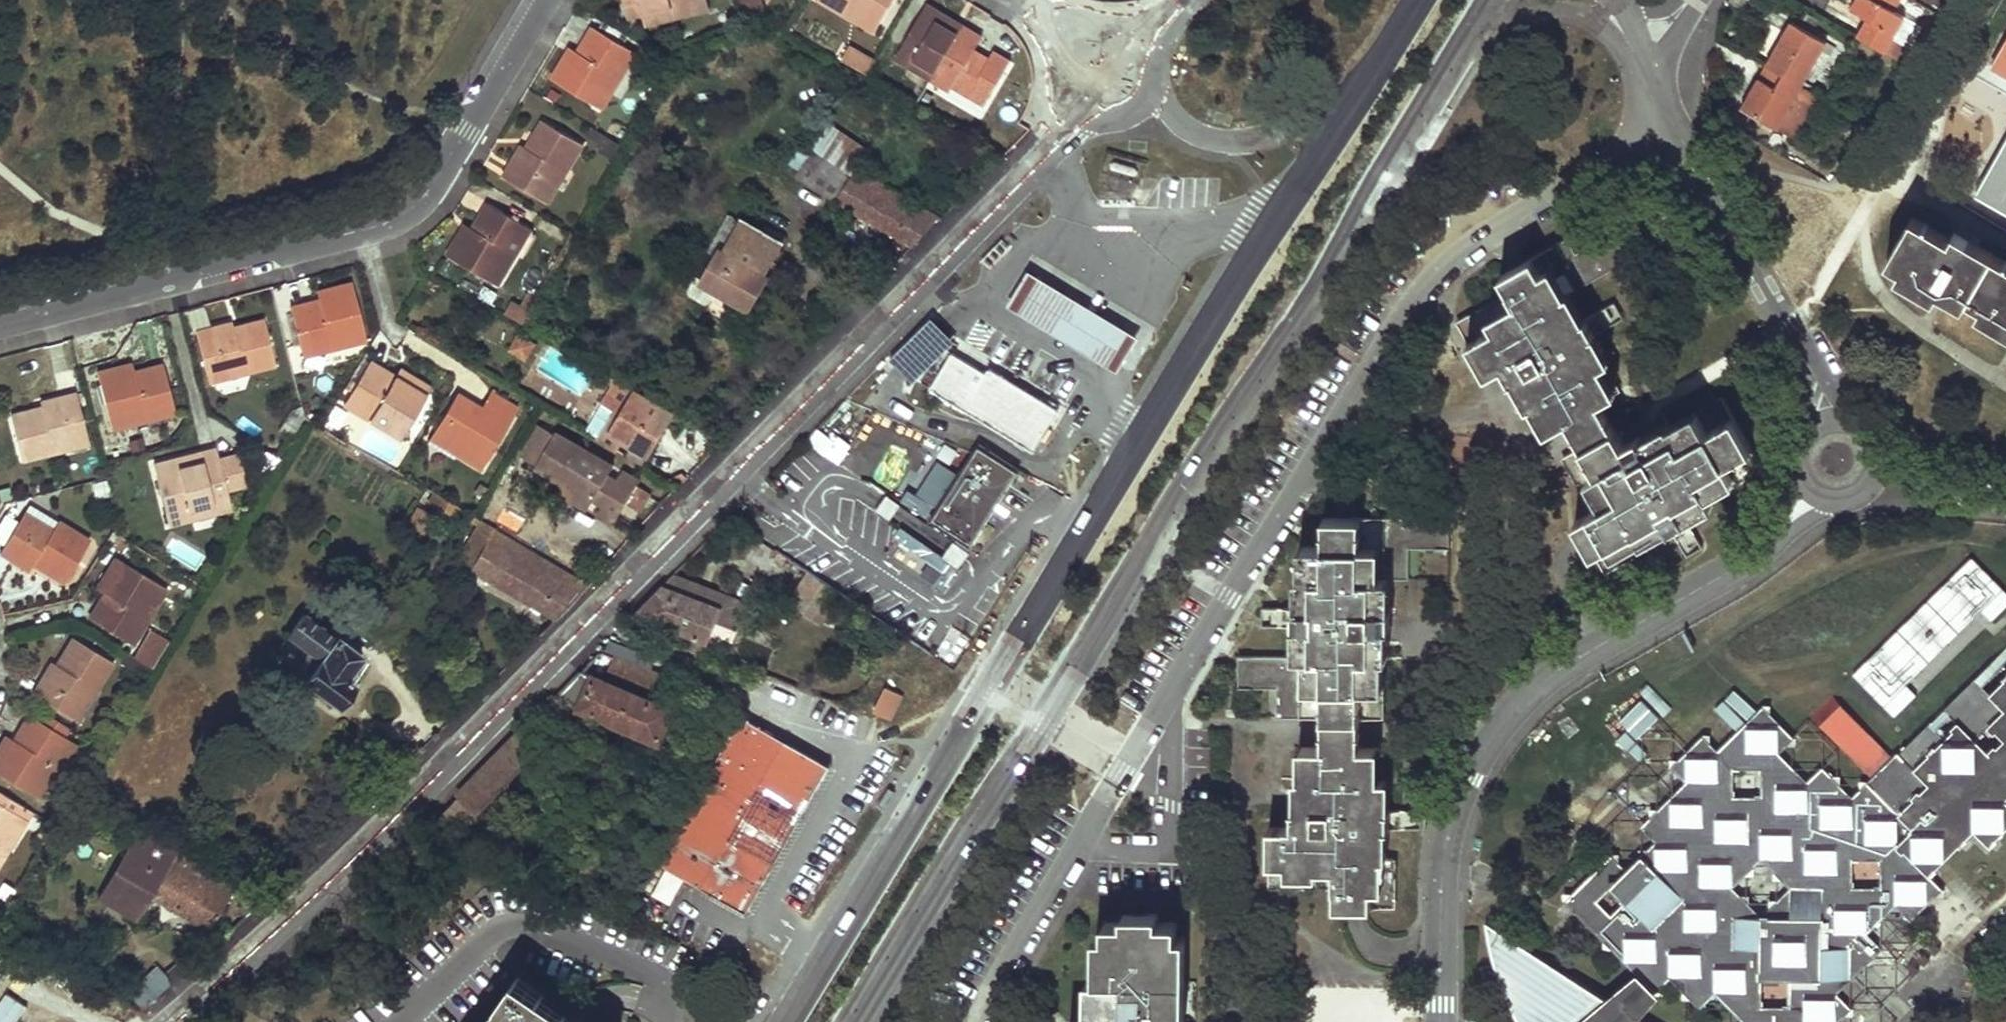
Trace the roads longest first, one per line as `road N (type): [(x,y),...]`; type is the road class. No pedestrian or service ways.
road 1 (unclassified): [(166,1021),(445,756),(1100,86)]
road 2 (secondary): [(856,1021),(1492,20)]
road 3 (residential): [(981,1021),(1415,291),(1469,240),(1676,125)]
road 4 (secondary): [(1363,81),(782,1021)]
road 5 (residential): [(1818,497),(1765,549),(1583,650),(1506,714),(1475,760),(1451,825),(1438,898),(1438,1021)]
road 6 (residential): [(542,0),(426,193),(392,221),(0,322)]
road 7 (residential): [(1833,420),(1676,125)]
road 8 (residential): [(1363,81),(1308,123),(1231,140),(1201,135),(1159,104),(1132,47)]
road 9 (residential): [(1492,20),(1557,11),(1589,20),(1636,57)]
road 10 (residential): [(2005,502),(1935,487),(1874,460)]

